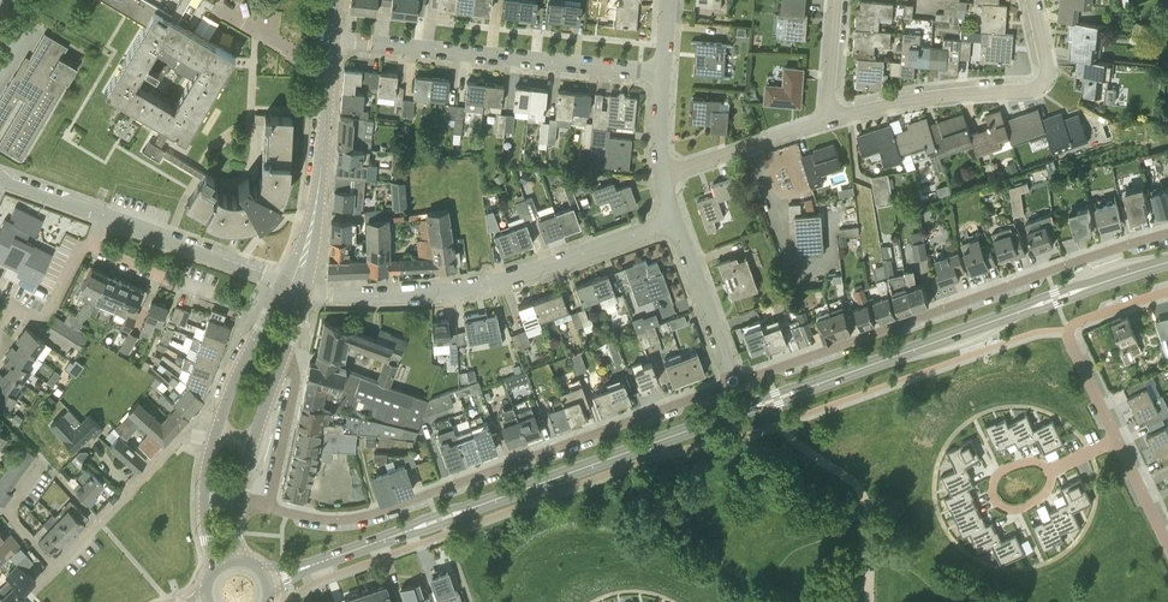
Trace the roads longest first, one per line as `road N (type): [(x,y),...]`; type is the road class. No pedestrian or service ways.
road 1 (tertiary): [(269,580),(1167,262)]
road 2 (residential): [(735,384),(365,516),(326,519),(269,508)]
road 3 (residential): [(1167,234),(735,384)]
road 4 (residential): [(306,290),(369,298),(461,290),(676,220)]
road 5 (residential): [(42,458),(9,515),(57,565),(171,446),(214,435)]
road 6 (residential): [(332,40),(665,71)]
road 7 (residential): [(824,122),(940,96),(1029,93),(1041,85),(1046,63),(1033,0)]
road 8 (residential): [(1119,440),(1070,330),(1167,292)]
road 9 (residential): [(284,282),(105,216)]
road 10 (residential): [(735,384),(676,220)]
road 11 (residential): [(664,175),(824,122)]
road 12 (tertiary): [(284,282),(214,435)]
road 13 (residential): [(269,508),(297,382),(286,350)]
road 14 (residential): [(1050,470),(1033,462),(1009,467),(994,479),(993,496),(1005,508),(1022,508),(1045,492),(1052,476)]
road 15 (tertiary): [(321,171),(332,40)]
road 16 (residential): [(17,307),(41,325),(92,243)]
road 17 (residential): [(824,122),(838,0)]
road 18 (residential): [(92,243),(204,292)]

